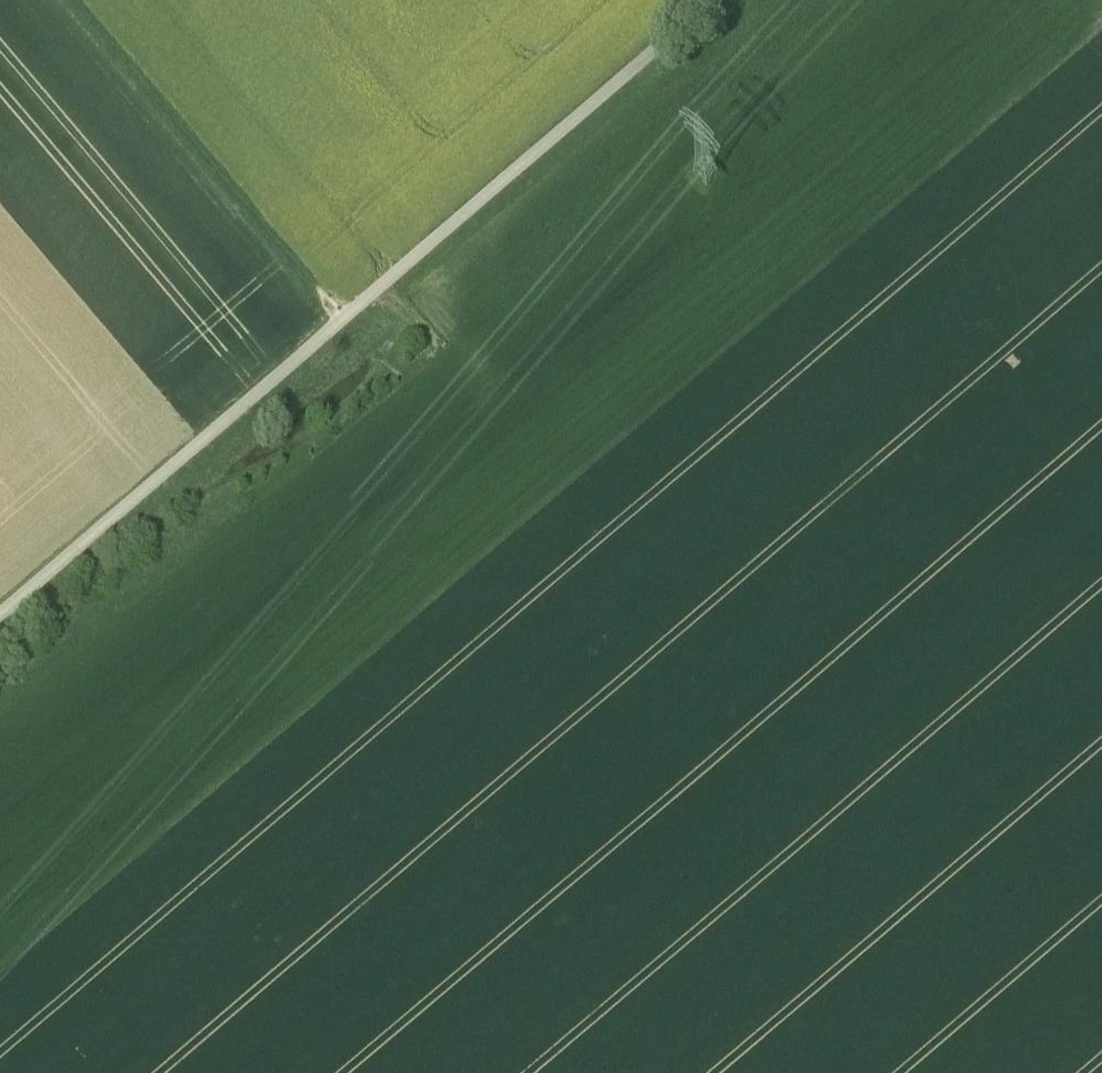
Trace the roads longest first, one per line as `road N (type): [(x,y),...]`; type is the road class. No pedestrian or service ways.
road 1 (track): [(0,613),(717,0)]
road 2 (track): [(342,321),(68,0)]

